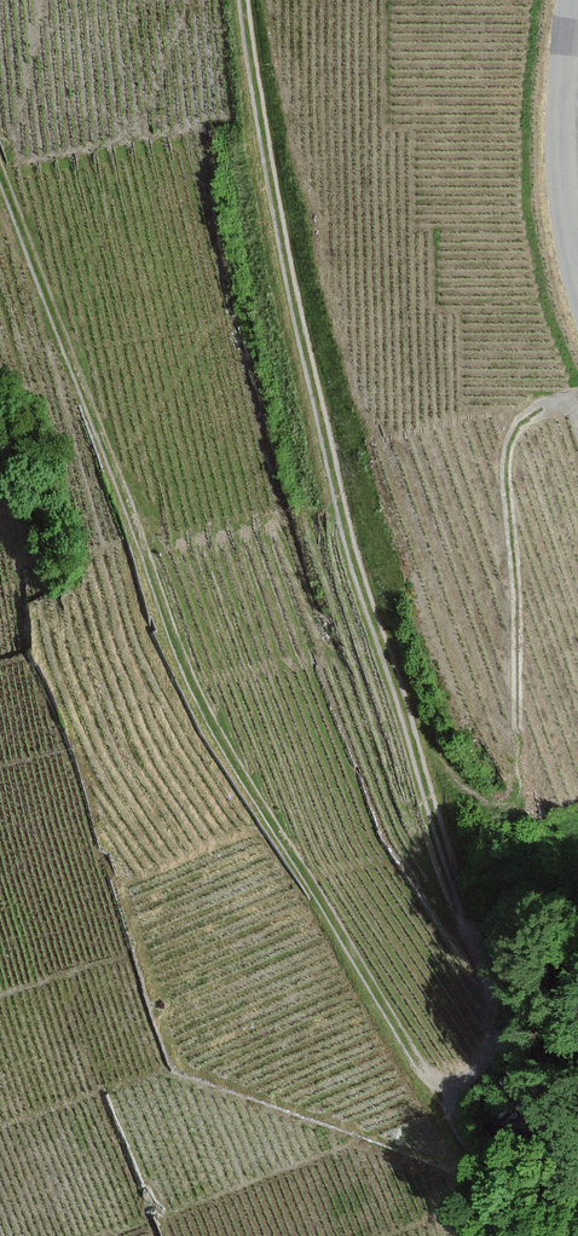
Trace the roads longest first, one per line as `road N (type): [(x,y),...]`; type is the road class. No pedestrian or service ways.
road 1 (track): [(242,0),(317,399),(360,568),(499,996),(501,1022),(487,1054),(440,1094)]
road 2 (track): [(0,168),(192,680),(440,1094)]
road 3 (track): [(577,398),(526,419),(507,462),(517,731)]
road 4 (unclassified): [(577,271),(563,141),(577,0)]
road 5 (track): [(440,1094),(475,1155),(540,1235)]

